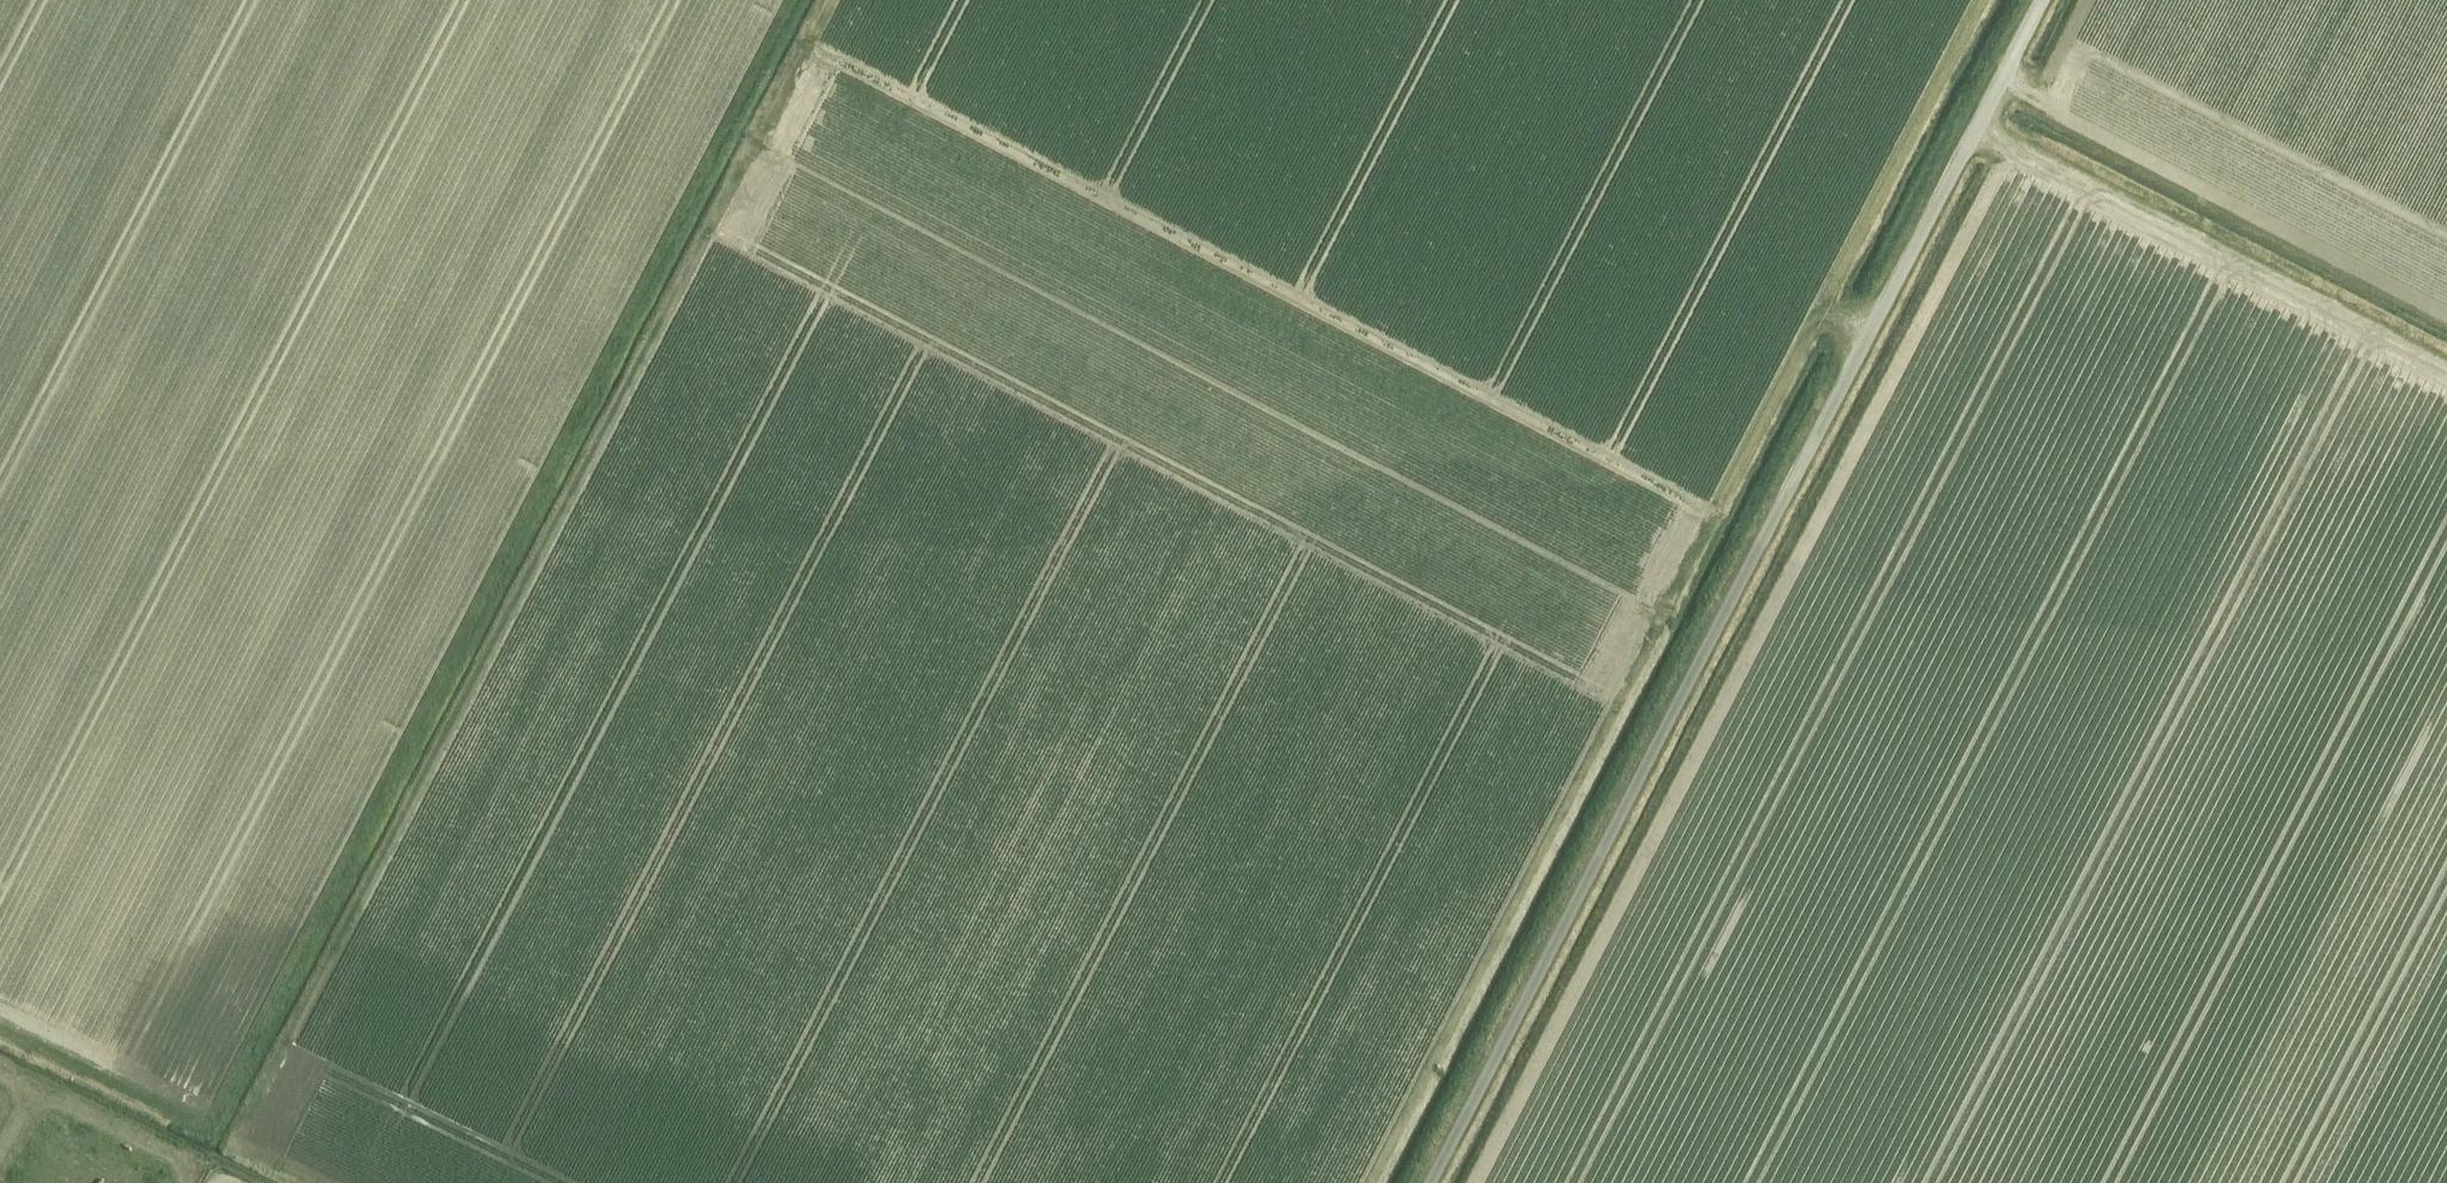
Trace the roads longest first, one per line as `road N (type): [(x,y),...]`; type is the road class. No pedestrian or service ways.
road 1 (unclassified): [(1427,1182),(2038,0)]

